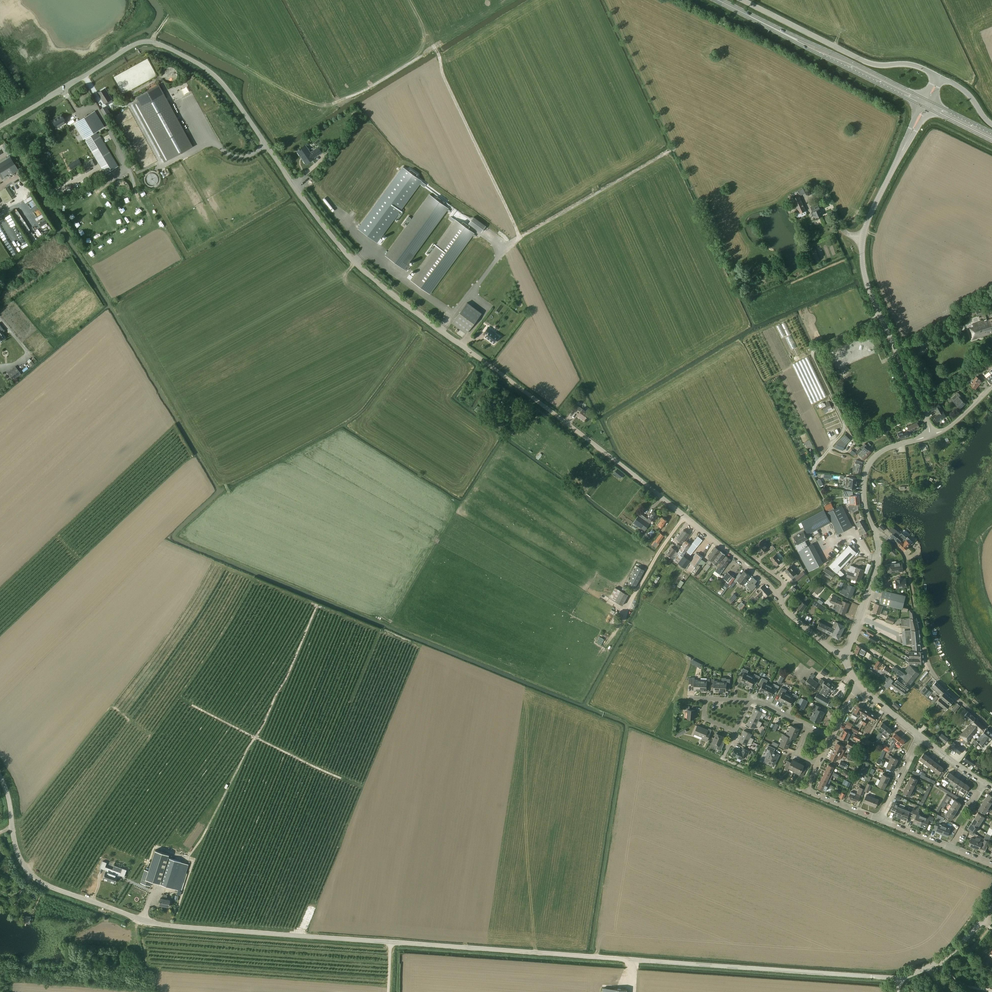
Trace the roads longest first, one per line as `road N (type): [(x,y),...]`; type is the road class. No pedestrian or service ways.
road 1 (unclassified): [(648,486),(353,261),(222,83),(185,56),(158,44),(133,45),(0,126)]
road 2 (unclassified): [(899,980),(391,942)]
road 3 (unclassified): [(391,942),(173,926),(42,882),(21,862),(0,776)]
road 4 (unclassified): [(932,434),(863,265),(867,222),(902,151)]
road 5 (residential): [(991,730),(933,672),(905,556),(874,527)]
road 6 (primary): [(714,0),(921,105)]
road 7 (primary): [(924,98),(722,0)]
road 8 (unclassified): [(935,75),(865,62),(743,0)]
road 9 (residential): [(775,593),(648,486)]
road 10 (unclassified): [(874,527),(865,504),(871,462),(932,434)]
road 11 (residential): [(845,655),(877,562),(874,527)]

